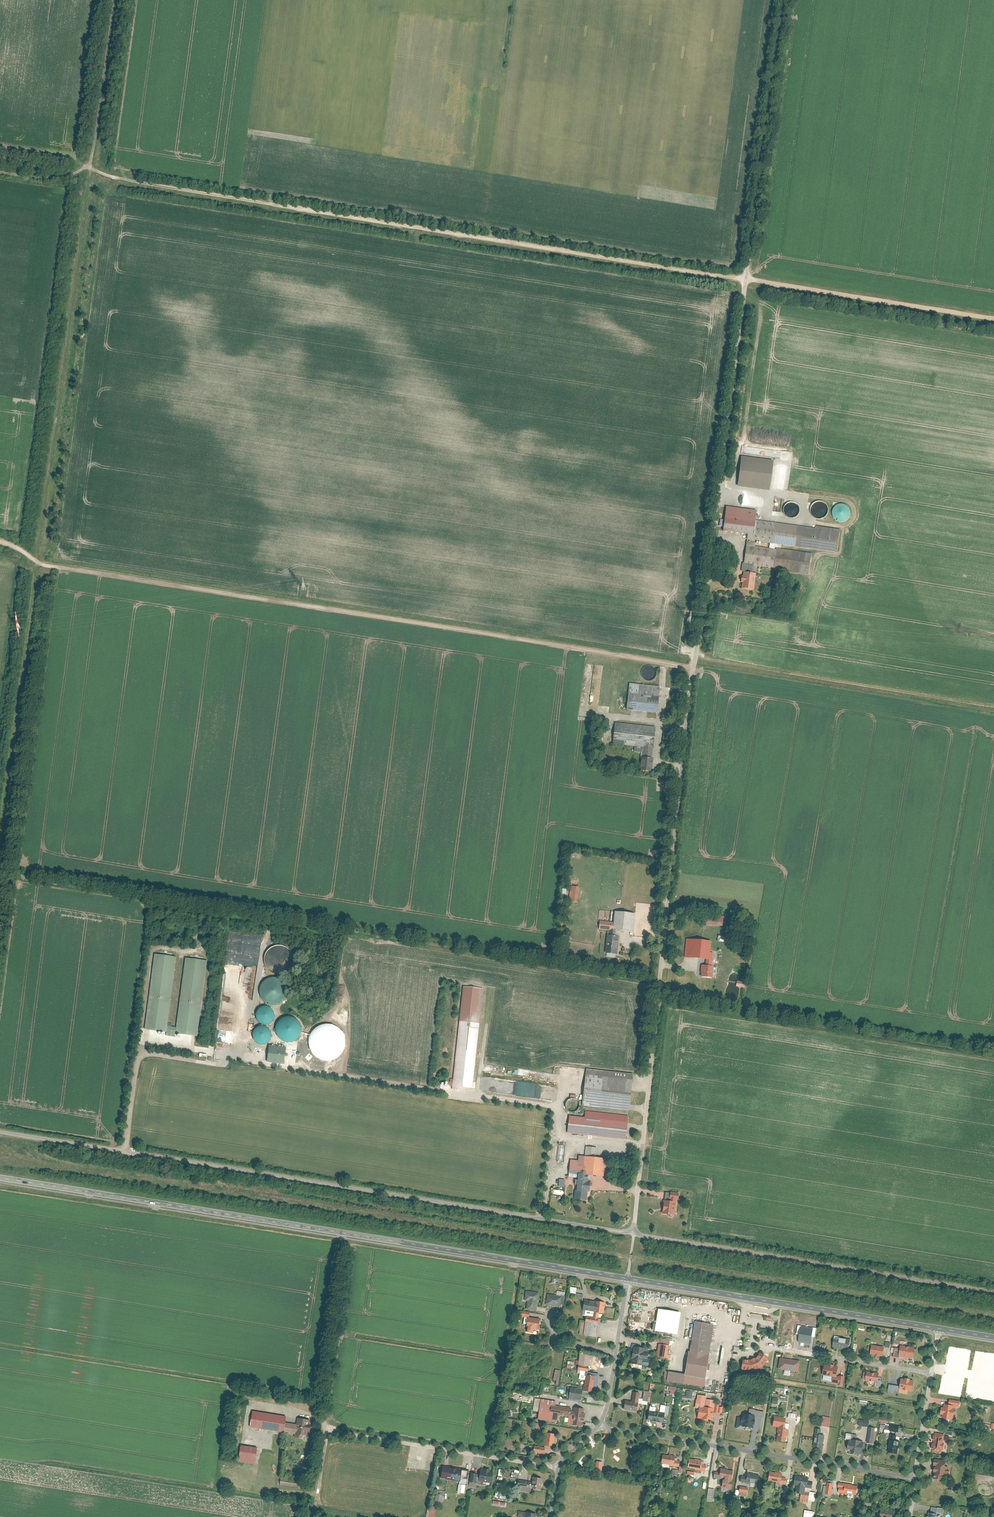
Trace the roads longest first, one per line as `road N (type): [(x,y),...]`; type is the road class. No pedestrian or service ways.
road 1 (residential): [(634,1233),(685,726),(746,278)]
road 2 (track): [(94,167),(993,318)]
road 3 (track): [(0,540),(51,566),(695,665)]
road 4 (track): [(94,167),(0,820)]
road 5 (residential): [(634,1233),(0,1131)]
road 6 (tertiary): [(0,1177),(628,1278)]
road 7 (residential): [(993,1292),(634,1233)]
road 8 (residential): [(601,1424),(915,1478)]
road 9 (tertiary): [(628,1278),(940,1328)]
road 10 (unclassified): [(746,278),(782,0)]
road 11 (residential): [(558,1467),(326,1429)]
road 12 (track): [(116,0),(94,167)]
road 13 (residential): [(932,1374),(768,1346)]

